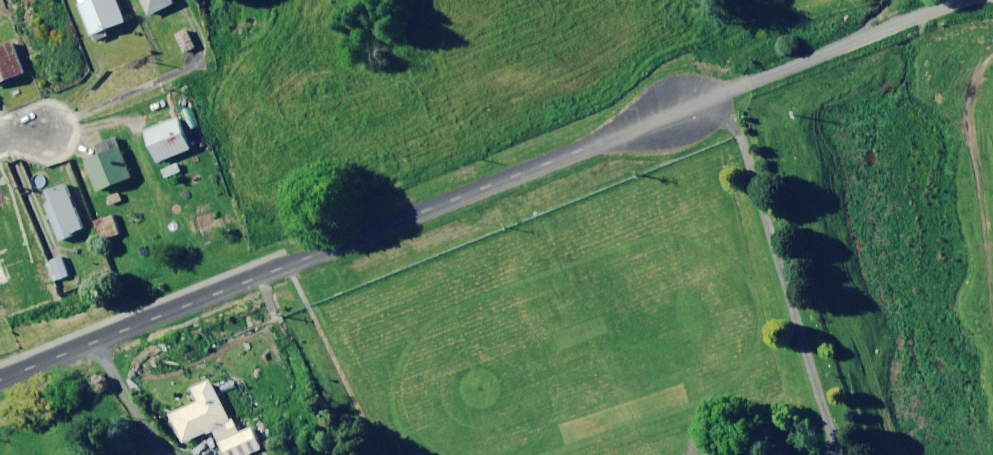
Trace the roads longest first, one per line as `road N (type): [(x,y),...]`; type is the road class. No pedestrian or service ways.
road 1 (residential): [(684,109),(0,382)]
road 2 (unclassified): [(984,0),(684,109)]

